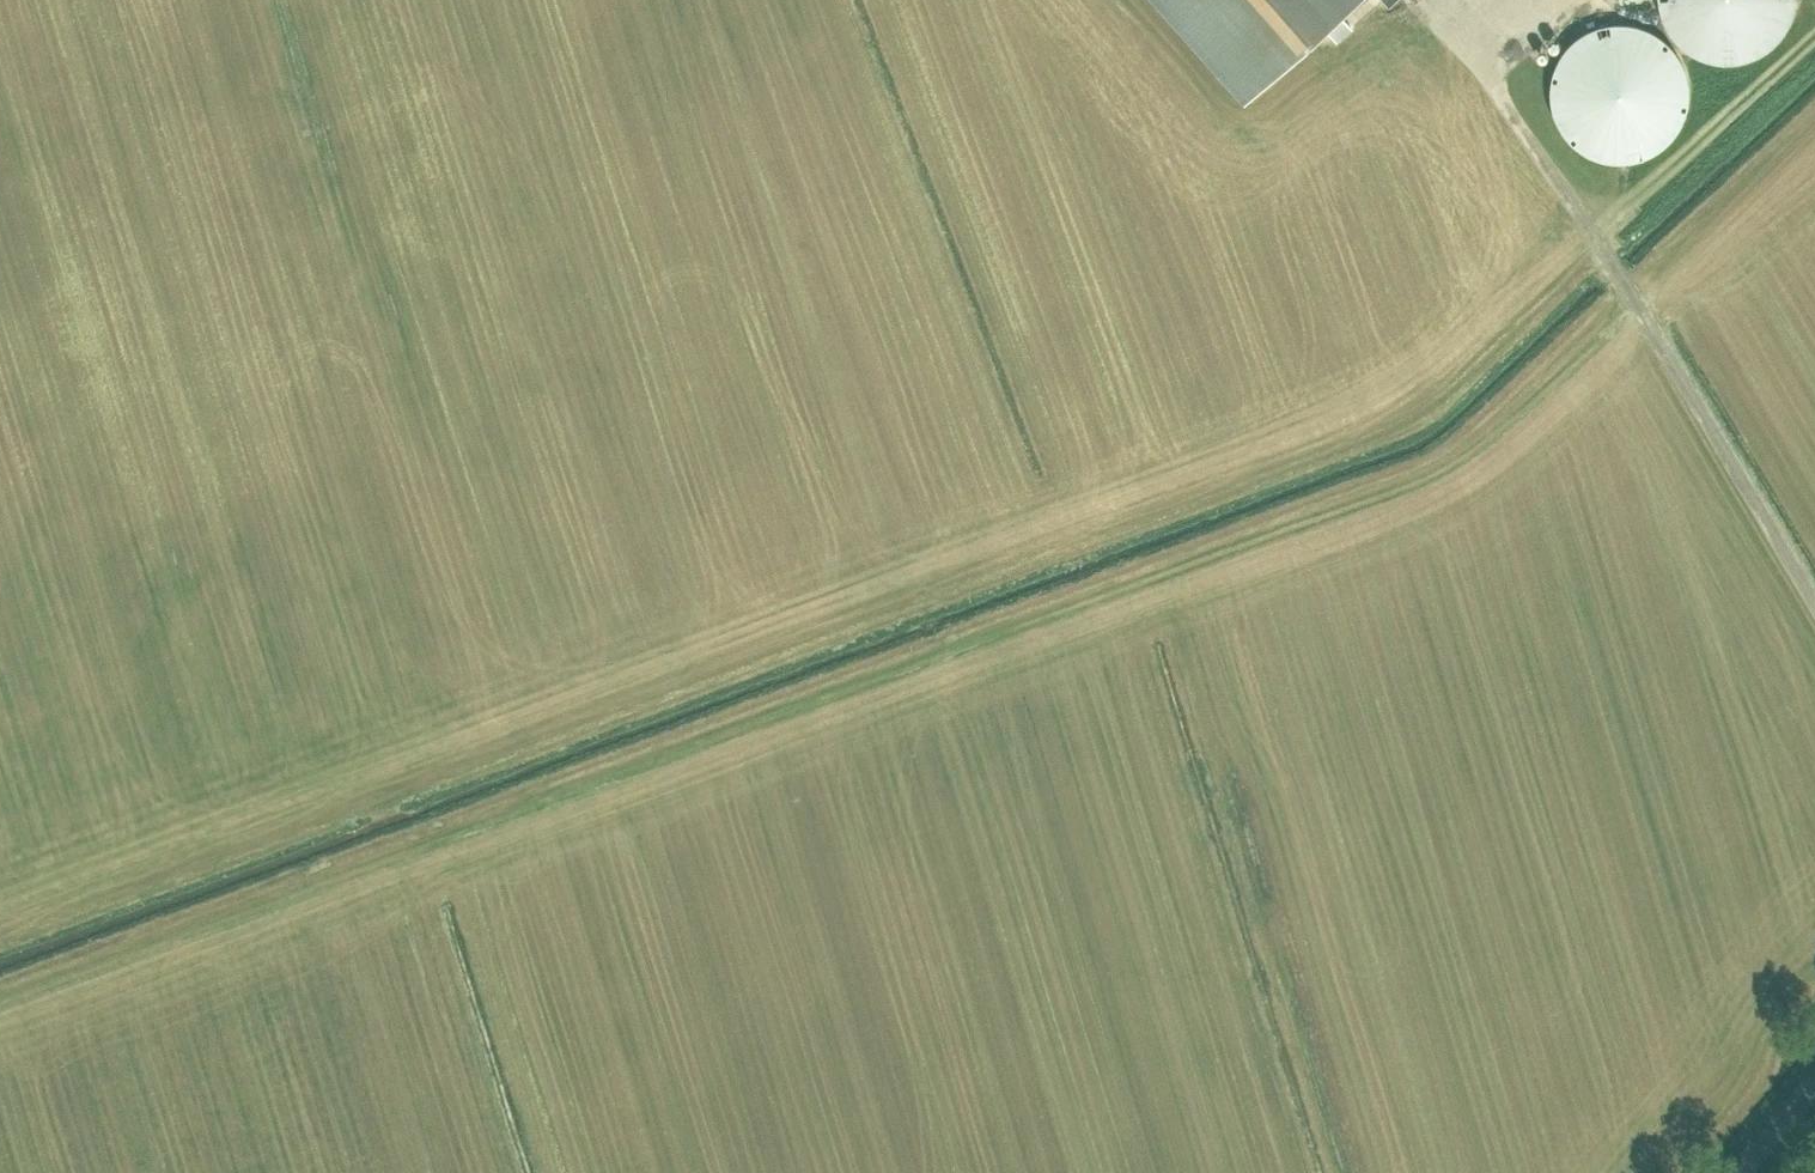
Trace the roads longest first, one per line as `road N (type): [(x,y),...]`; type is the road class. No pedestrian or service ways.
road 1 (track): [(1503,96),(1814,600)]

